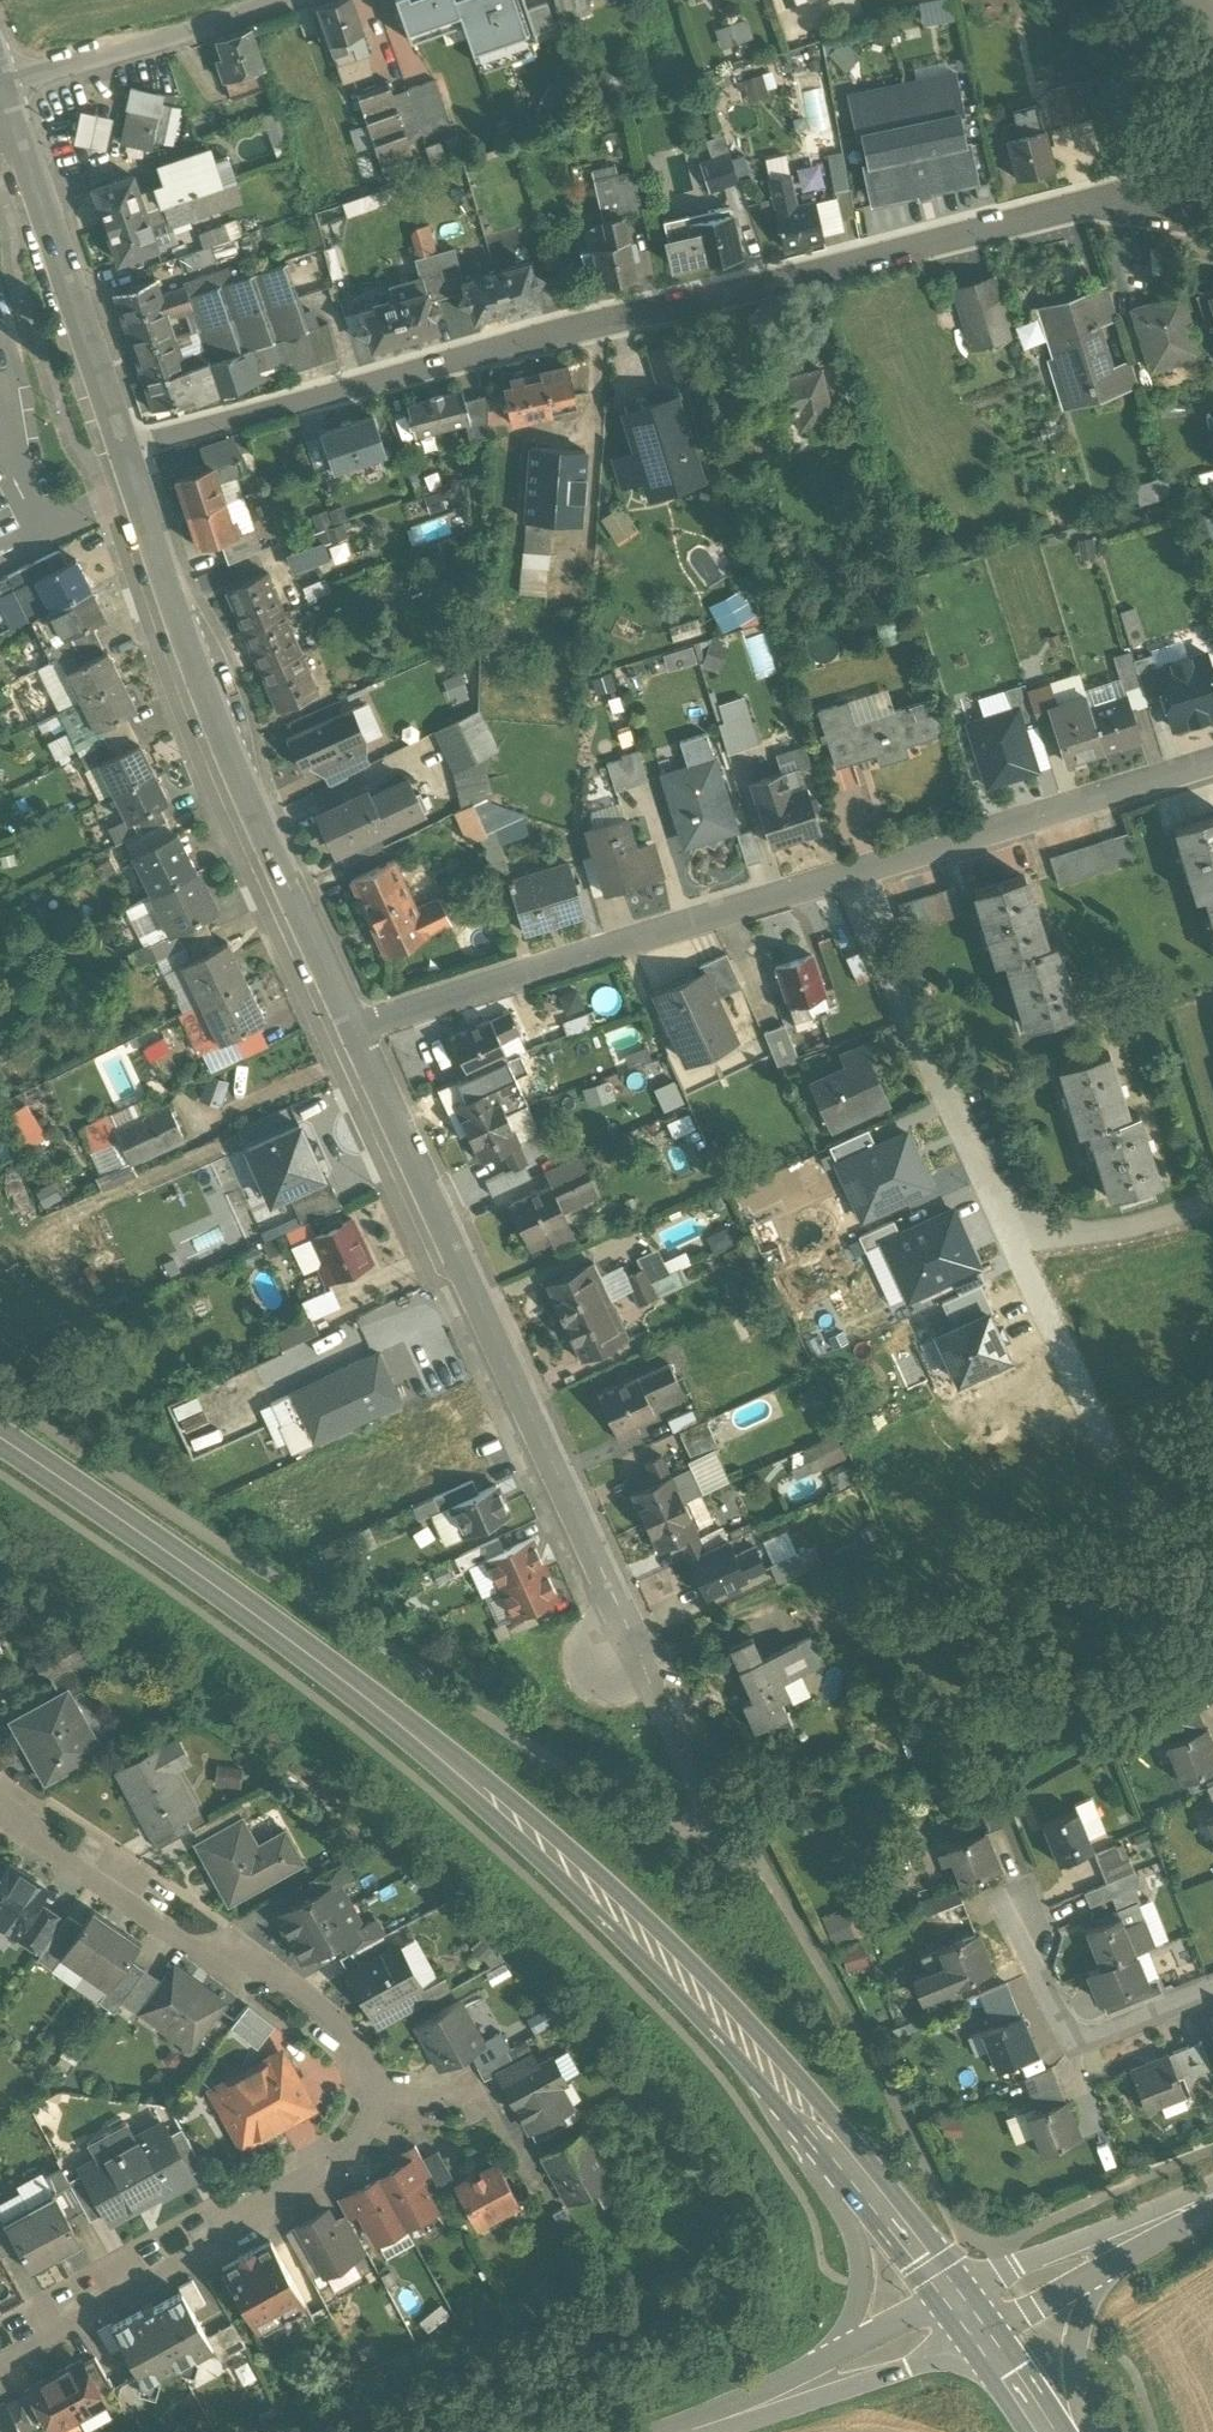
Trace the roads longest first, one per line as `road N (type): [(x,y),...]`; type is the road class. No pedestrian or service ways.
road 1 (residential): [(128,450),(1196,183)]
road 2 (primary): [(814,2131),(704,1999),(358,1696),(0,1445)]
road 3 (residential): [(359,1021),(684,1732)]
road 4 (residential): [(847,876),(1018,1256),(1212,1199)]
road 5 (residential): [(128,450),(156,572),(359,1021)]
road 6 (residential): [(359,1021),(847,876)]
road 7 (residential): [(0,1804),(328,2028),(379,2083),(380,2110)]
road 8 (residential): [(380,2110),(358,2150),(0,2359)]
road 9 (residential): [(13,77),(128,450)]
road 10 (residential): [(847,876),(1212,768)]
road 11 (residential): [(13,77),(280,0)]
road 12 (residential): [(1021,1924),(1071,2038),(1212,1984)]
road 13 (primary): [(814,2131),(852,2218),(862,2265),(832,2380)]
road 14 (primary): [(971,2314),(814,2131)]
road 15 (primary): [(1074,2431),(1078,2342),(1106,2272),(1133,2238)]
road 16 (residential): [(971,2314),(1133,2238)]
road 17 (residential): [(675,2431),(832,2380)]
road 18 (residential): [(832,2380),(971,2314)]
road 19 (primary): [(1047,2431),(971,2314)]

